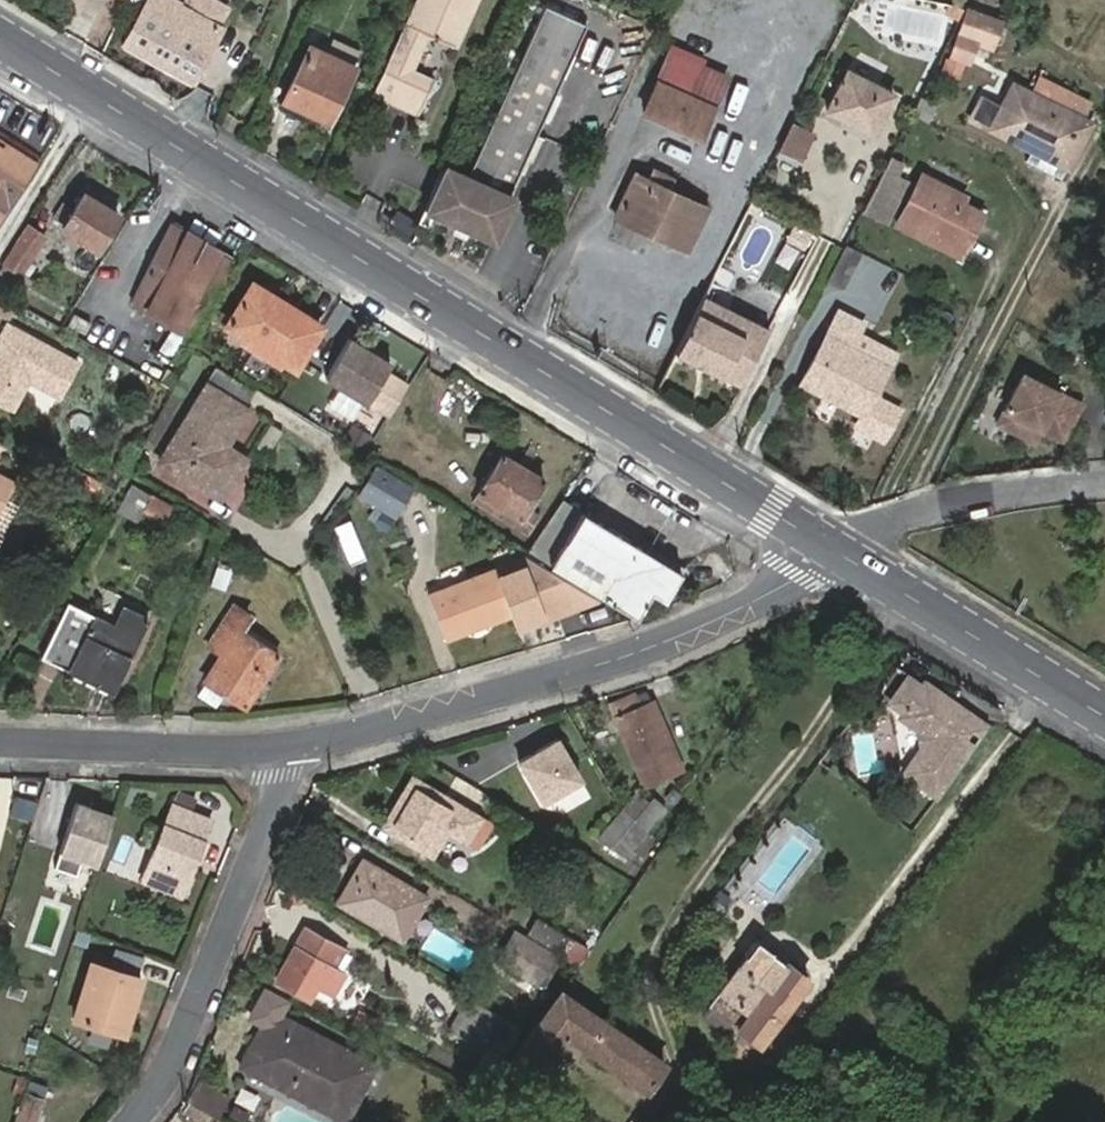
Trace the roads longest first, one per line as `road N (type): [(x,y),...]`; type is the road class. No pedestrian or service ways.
road 1 (primary): [(830,538),(0,37)]
road 2 (residential): [(830,538),(774,593),(651,647),(294,747)]
road 3 (residential): [(131,1121),(156,1092),(227,928),(294,747)]
road 4 (primary): [(1104,712),(830,538)]
road 5 (residential): [(294,747),(0,742)]
road 6 (residential): [(1104,483),(935,505),(830,538)]

